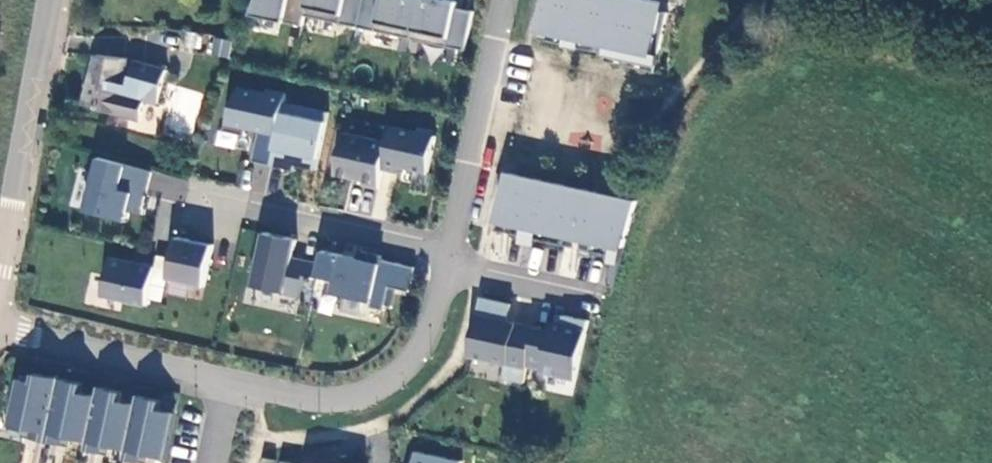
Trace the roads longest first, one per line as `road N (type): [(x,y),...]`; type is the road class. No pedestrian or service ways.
road 1 (residential): [(230,381),(345,402),(394,380),(419,351),(451,256)]
road 2 (tertiary): [(0,271),(51,0)]
road 3 (residential): [(194,201),(451,256)]
road 4 (residential): [(451,256),(505,0)]
road 5 (residential): [(0,326),(230,381)]
road 6 (residential): [(595,294),(477,271),(451,256)]

